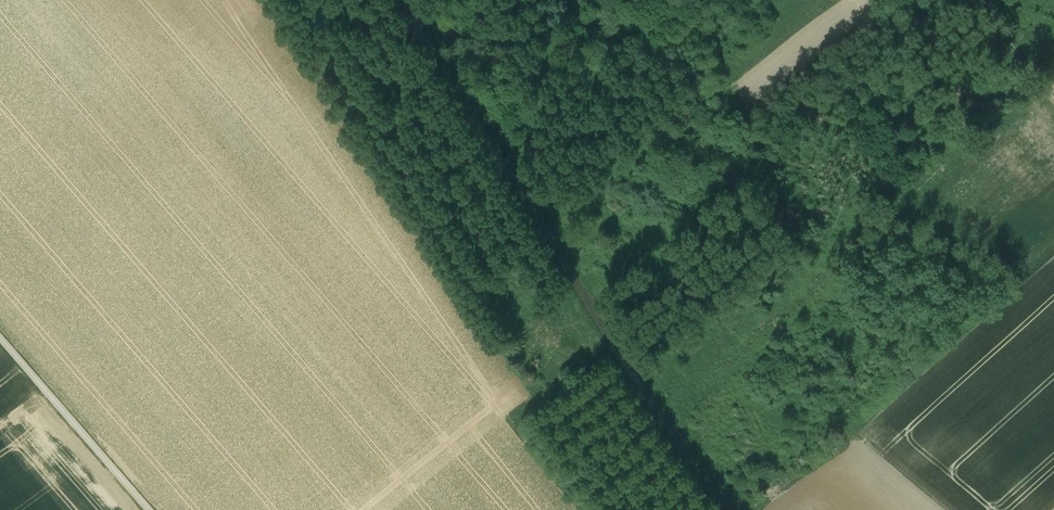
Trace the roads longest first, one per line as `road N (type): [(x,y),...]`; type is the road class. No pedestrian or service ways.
road 1 (unclassified): [(149,509),(0,338)]
road 2 (track): [(1053,101),(969,0)]

